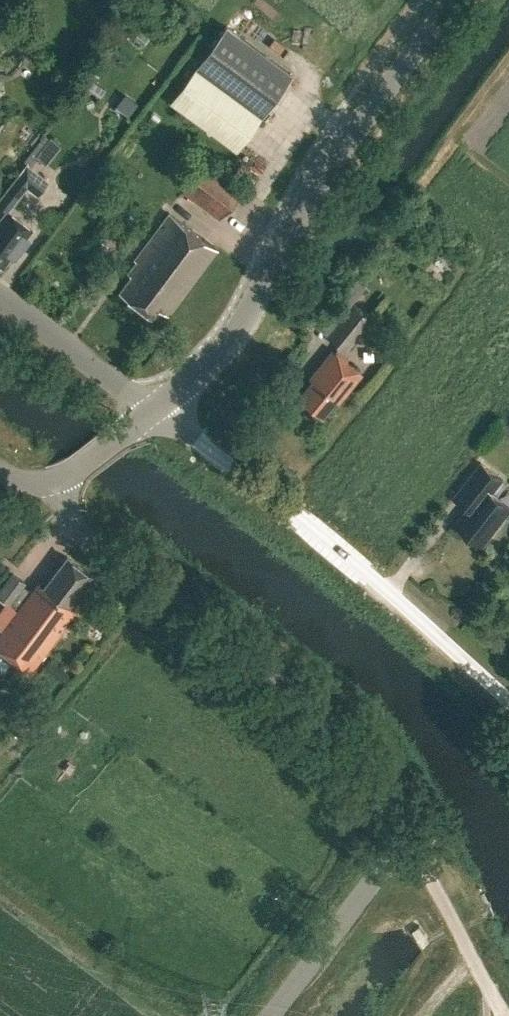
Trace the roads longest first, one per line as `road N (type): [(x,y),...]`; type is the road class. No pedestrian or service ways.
road 1 (tertiary): [(391,849),(395,822),(358,746),(70,522),(51,483)]
road 2 (tertiary): [(151,412),(246,314),(304,201),(450,0)]
road 3 (unclassified): [(508,700),(371,576),(183,427),(151,412)]
road 4 (tertiary): [(268,1015),(391,849)]
road 5 (unclassified): [(151,412),(0,299)]
road 6 (unclassified): [(391,849),(428,877),(485,988)]
road 7 (tertiary): [(51,483),(151,412)]

